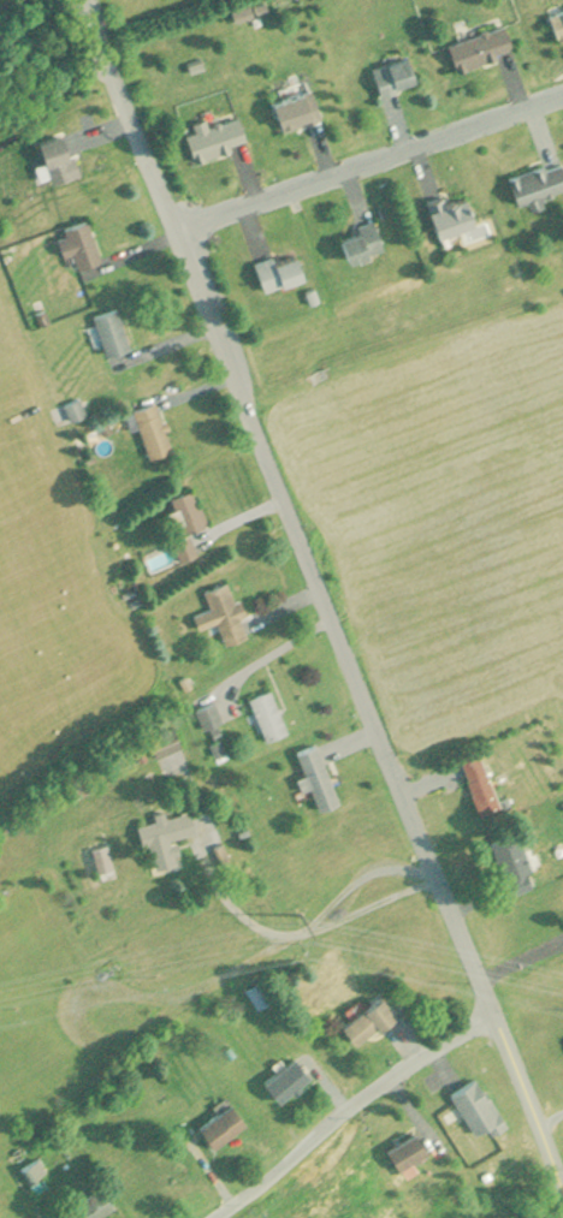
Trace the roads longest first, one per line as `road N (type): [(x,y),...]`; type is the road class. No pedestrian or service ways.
road 1 (residential): [(562,1183),(85,0)]
road 2 (residential): [(174,222),(562,90)]
road 3 (residential): [(220,1217),(375,1088),(494,1016)]

